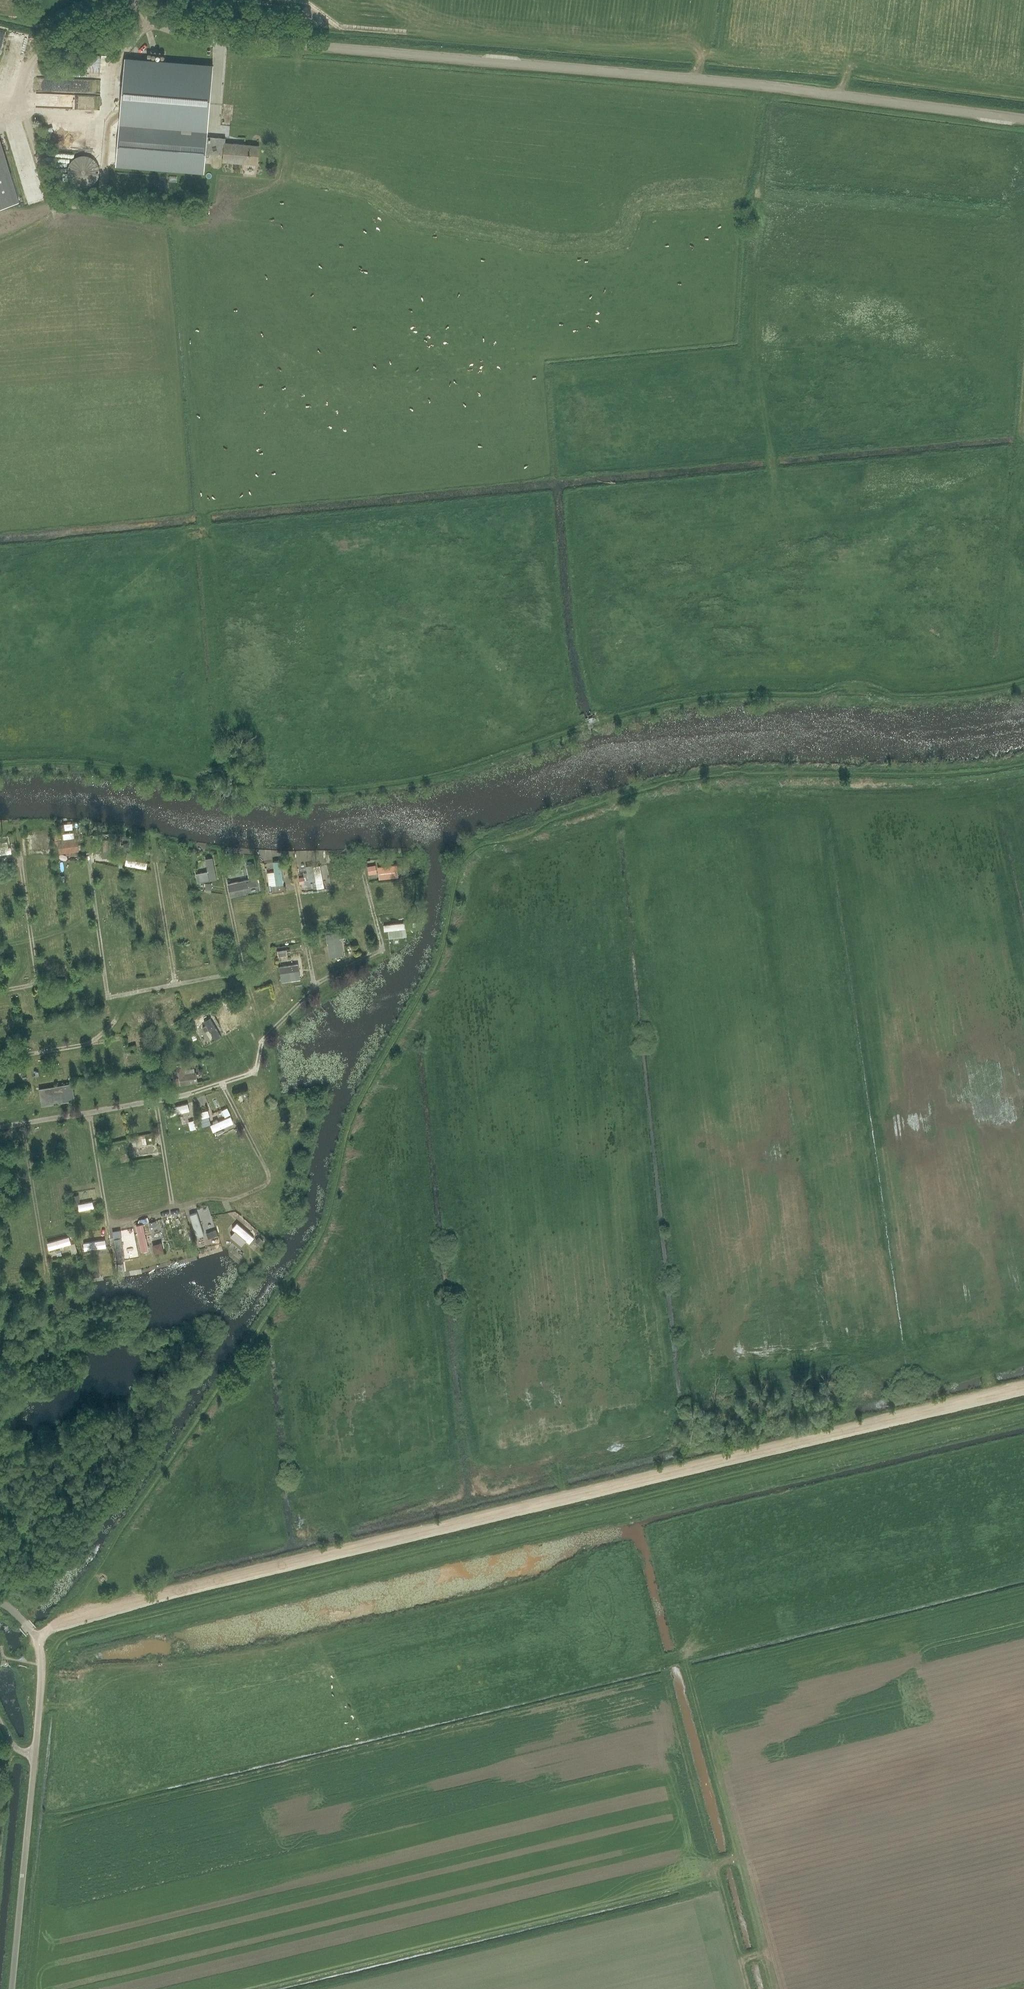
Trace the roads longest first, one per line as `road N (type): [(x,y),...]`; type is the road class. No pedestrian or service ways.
road 1 (track): [(1023,1388),(65,1622)]
road 2 (unclassified): [(1023,121),(709,81),(190,36),(163,30),(139,0)]
road 3 (unclassified): [(13,1988),(42,1679),(38,1640)]

